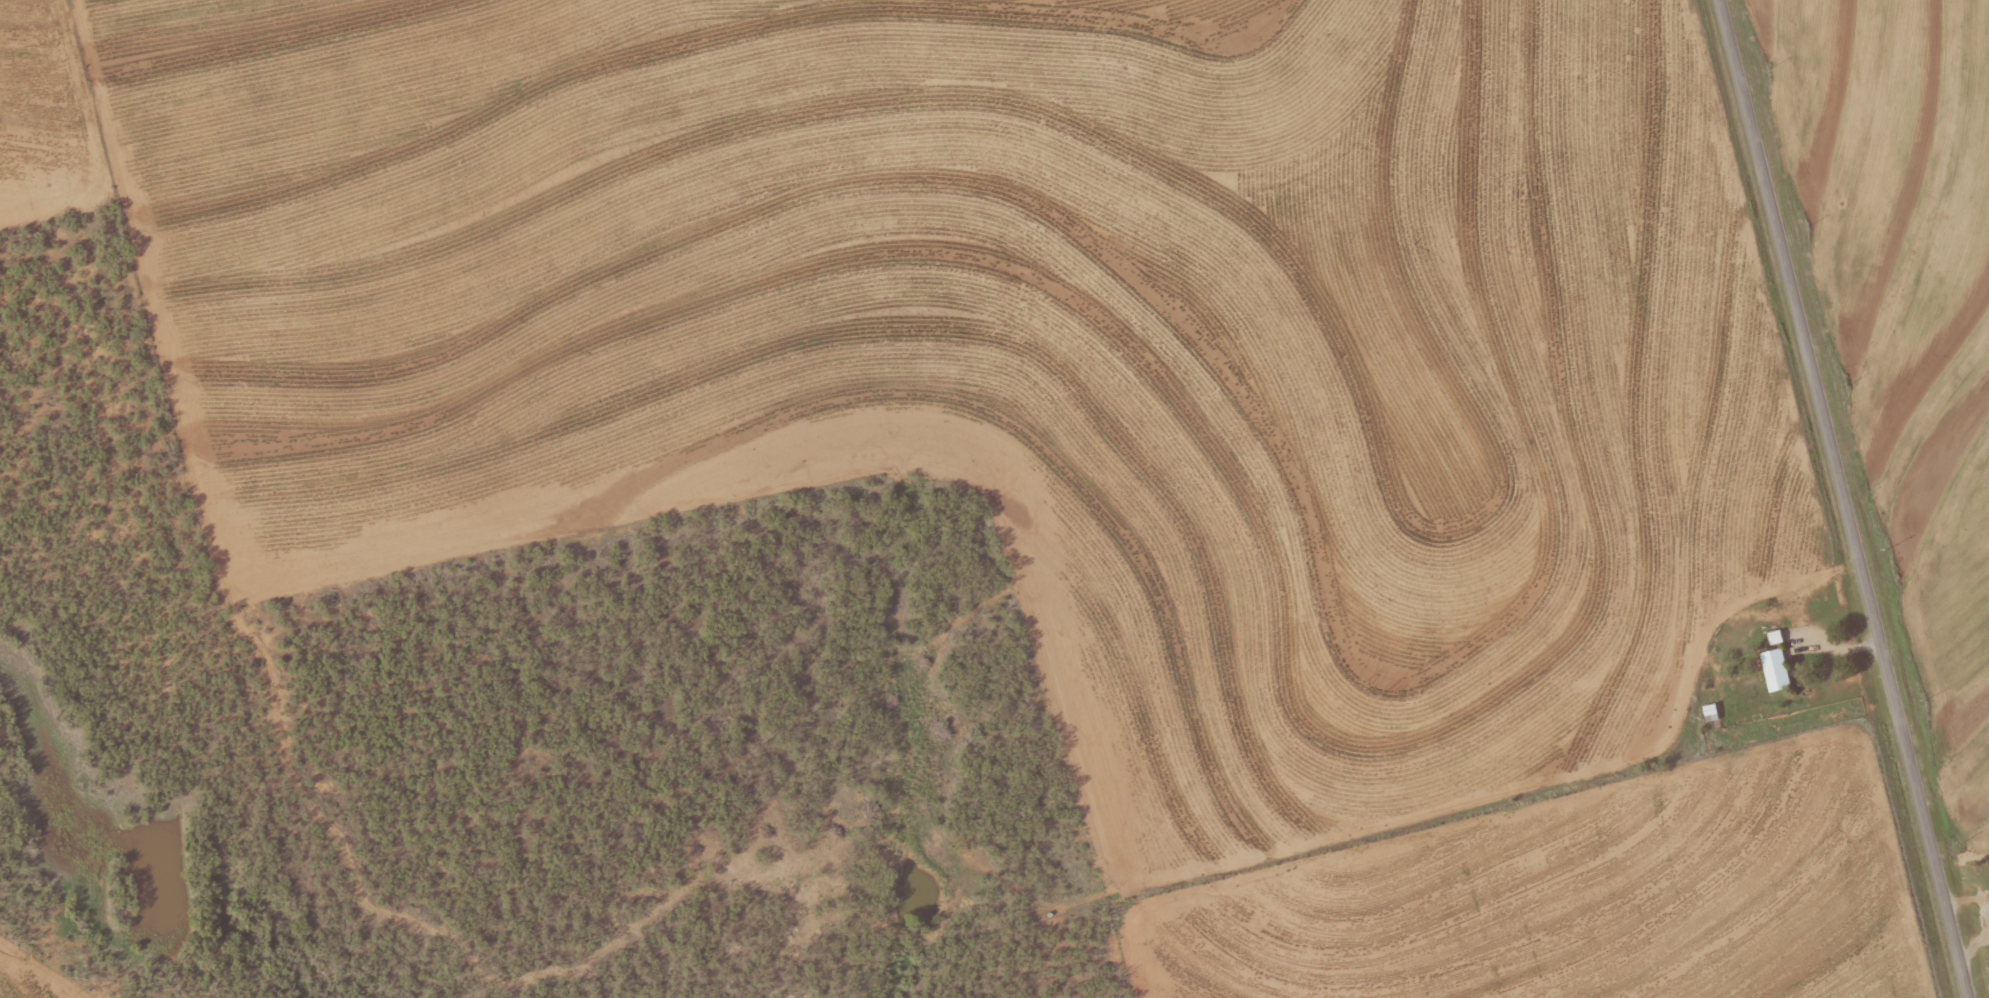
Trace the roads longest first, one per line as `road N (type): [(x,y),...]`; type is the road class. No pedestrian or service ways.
road 1 (tertiary): [(1966,997),(1715,0)]

